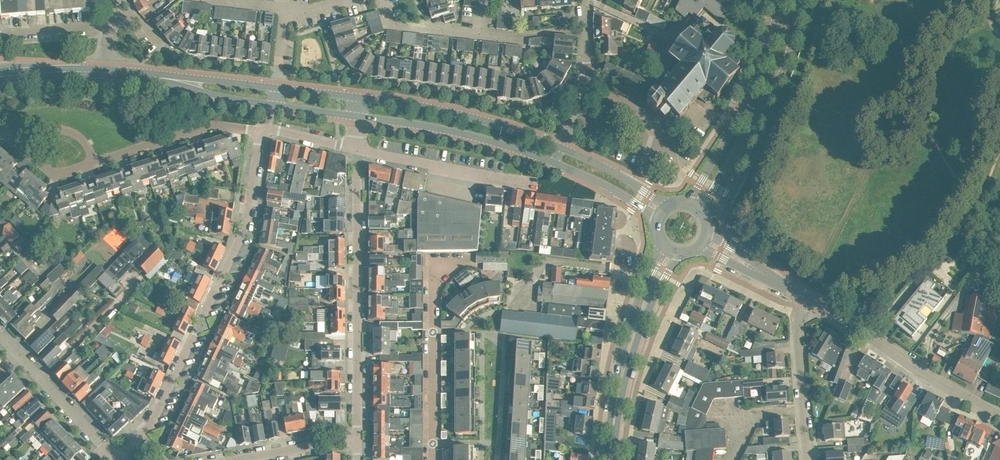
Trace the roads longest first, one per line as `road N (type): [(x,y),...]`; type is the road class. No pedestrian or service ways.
road 1 (residential): [(116,458),(151,426),(215,299),(240,234),(256,123)]
road 2 (residential): [(357,438),(357,149)]
road 3 (secondary): [(703,211),(759,110),(798,0)]
road 4 (residential): [(588,30),(516,37),(388,25),(381,0)]
road 5 (tertiary): [(999,410),(936,380),(805,298)]
road 6 (secondary): [(782,0),(744,106),(690,202)]
road 7 (residential): [(433,459),(435,281),(451,266),(473,262)]
road 8 (tertiary): [(560,147),(357,97)]
road 9 (tertiary): [(357,116),(503,145),(552,164)]
road 10 (residential): [(537,182),(357,149)]
road 11 (secondary): [(661,243),(626,335),(615,409)]
road 12 (secondary): [(615,409),(647,312),(681,254)]
road 13 (residential): [(116,458),(0,336)]
road 14 (residential): [(256,123),(105,161)]
road 15 (residential): [(807,459),(798,313)]
road 16 (residential): [(233,459),(357,438)]
road 17 (tertiary): [(670,205),(560,147)]
road 18 (tertiary): [(552,164),(657,221)]

